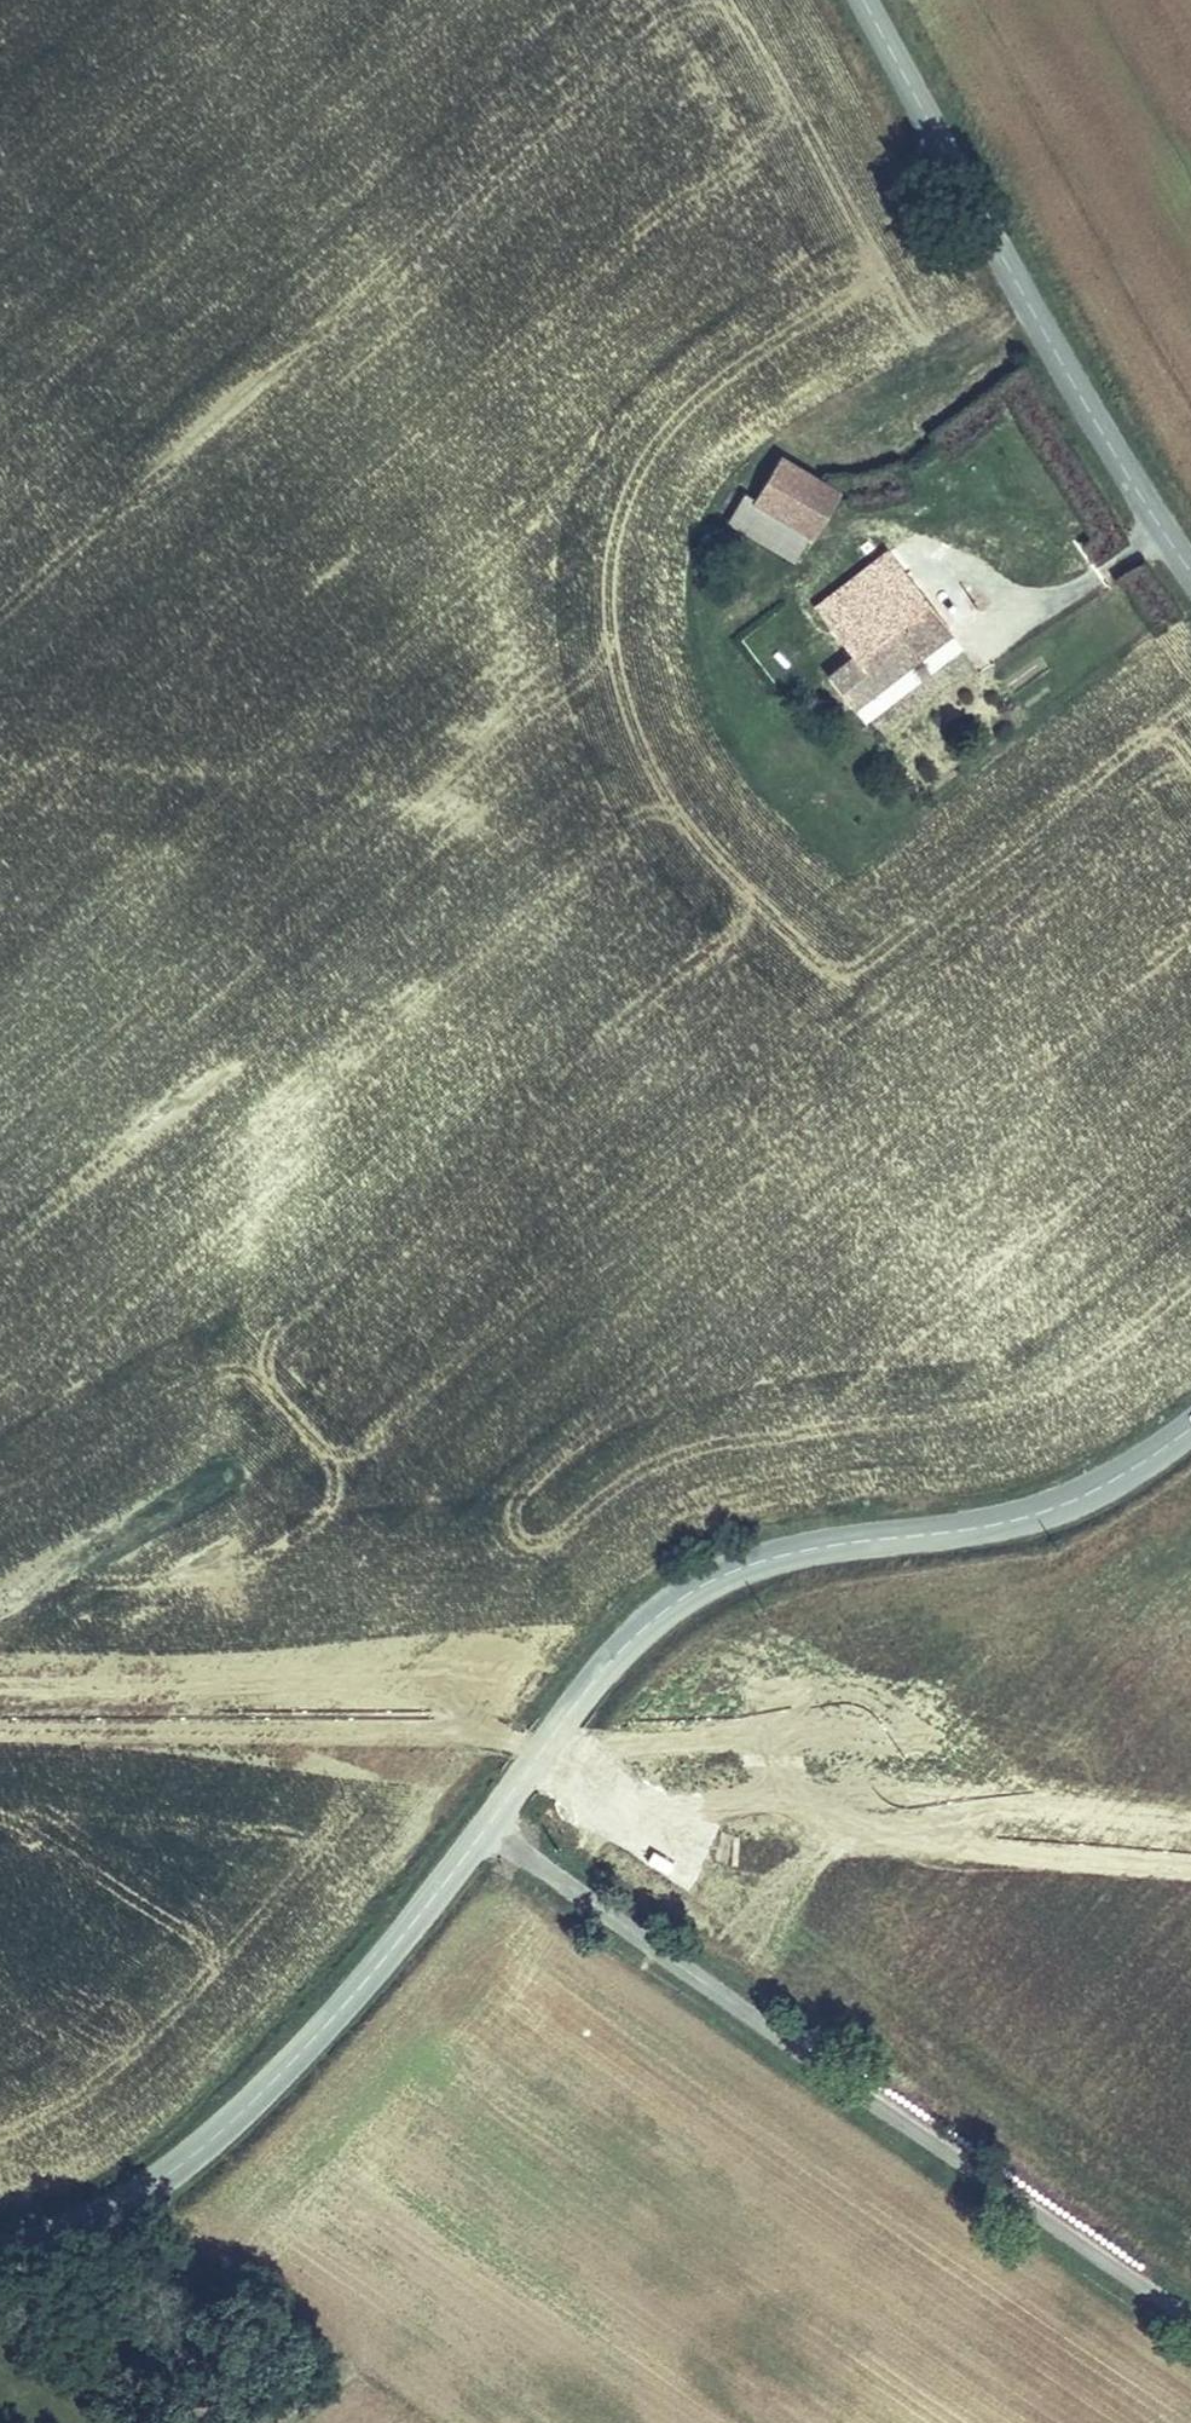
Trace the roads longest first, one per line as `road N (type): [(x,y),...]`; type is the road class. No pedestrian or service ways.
road 1 (tertiary): [(0,2246),(152,2187),(221,2131),(380,1964),(480,1824),(644,1625),(715,1582),(776,1558),(1038,1513),(1104,1487),(1190,1427)]
road 2 (tertiary): [(1190,574),(1088,417),(860,0)]

